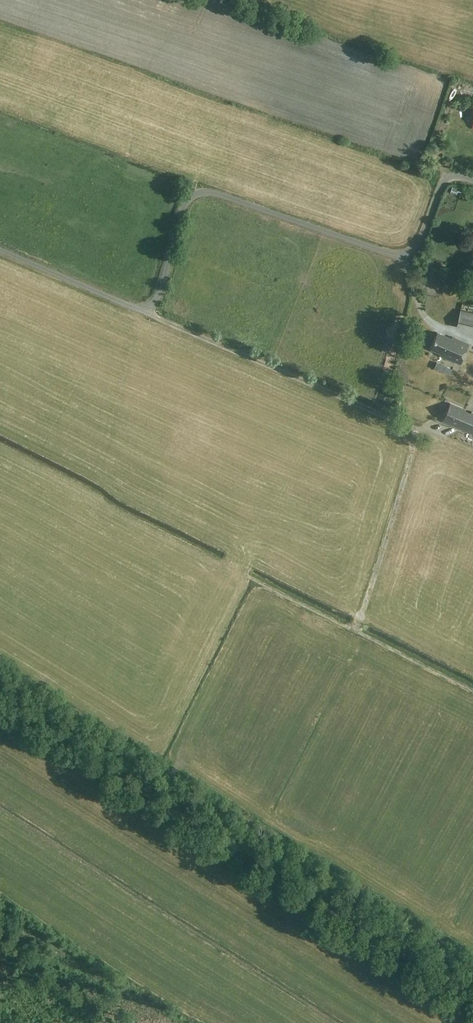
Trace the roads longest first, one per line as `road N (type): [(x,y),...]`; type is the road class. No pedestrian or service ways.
road 1 (unclassified): [(472,183),(451,179),(405,258),(198,192),(184,206),(146,311),(0,248)]
road 2 (track): [(472,989),(0,694)]
road 3 (track): [(146,311),(472,452)]
road 4 (track): [(417,429),(355,631)]

